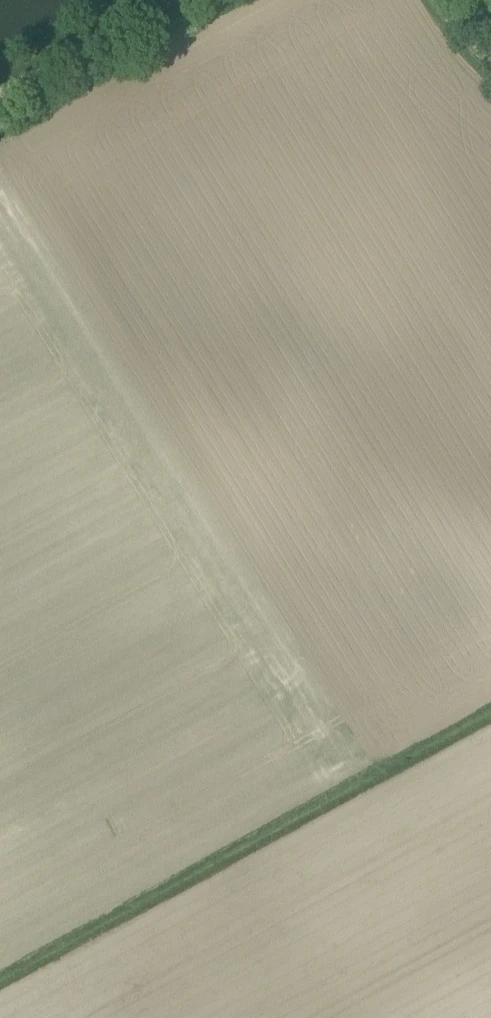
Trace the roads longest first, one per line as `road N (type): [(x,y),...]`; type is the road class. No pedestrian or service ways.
road 1 (unclassified): [(0,90),(162,0)]

